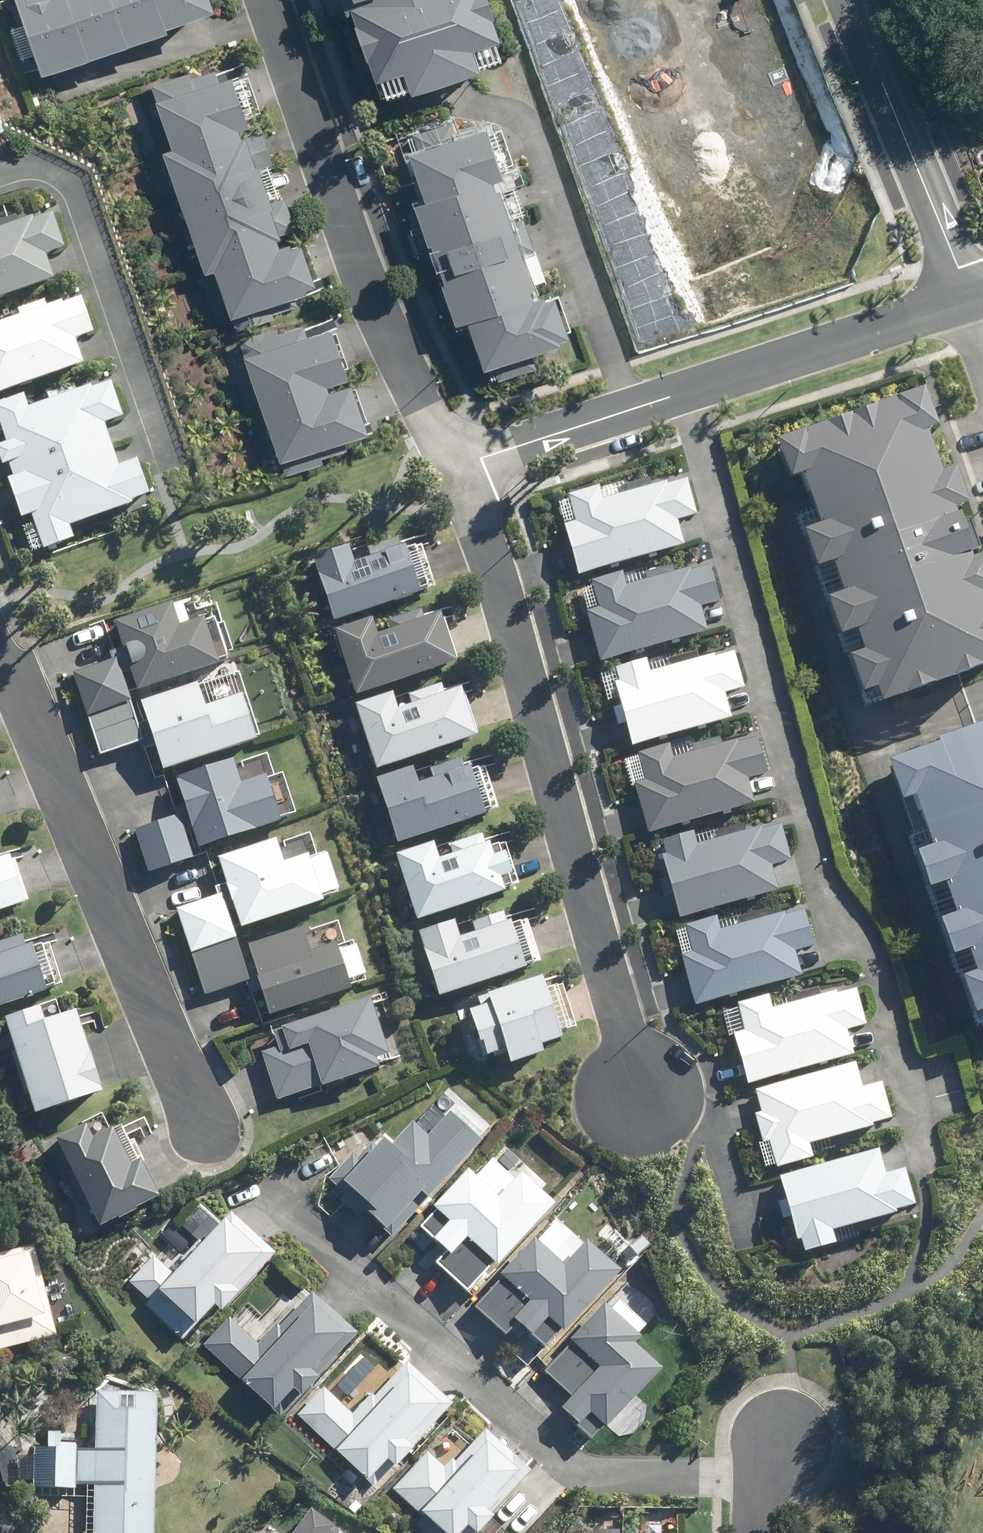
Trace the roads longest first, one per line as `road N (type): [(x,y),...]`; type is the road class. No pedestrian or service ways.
road 1 (residential): [(922,1157),(865,956),(818,879),(685,391)]
road 2 (residential): [(636,1102),(601,1000),(487,544),(454,466)]
road 3 (residential): [(758,1482),(584,1470),(555,1452),(275,1181)]
road 4 (residential): [(0,657),(211,1137)]
road 5 (residential): [(270,0),(362,280),(454,466)]
road 6 (residential): [(0,177),(51,172),(75,195),(160,473)]
road 7 (residential): [(845,0),(965,301)]
road 8 (residential): [(685,391),(965,301)]
road 9 (residential): [(454,466),(685,391)]

